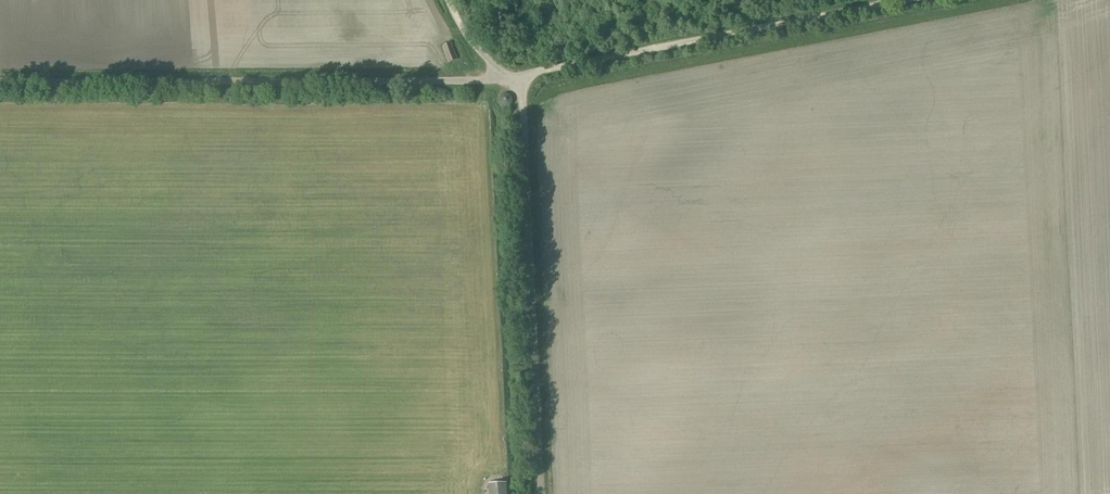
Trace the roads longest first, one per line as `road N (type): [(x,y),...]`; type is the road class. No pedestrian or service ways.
road 1 (unclassified): [(541,493),(521,77),(0,80)]
road 2 (track): [(887,0),(521,77)]

